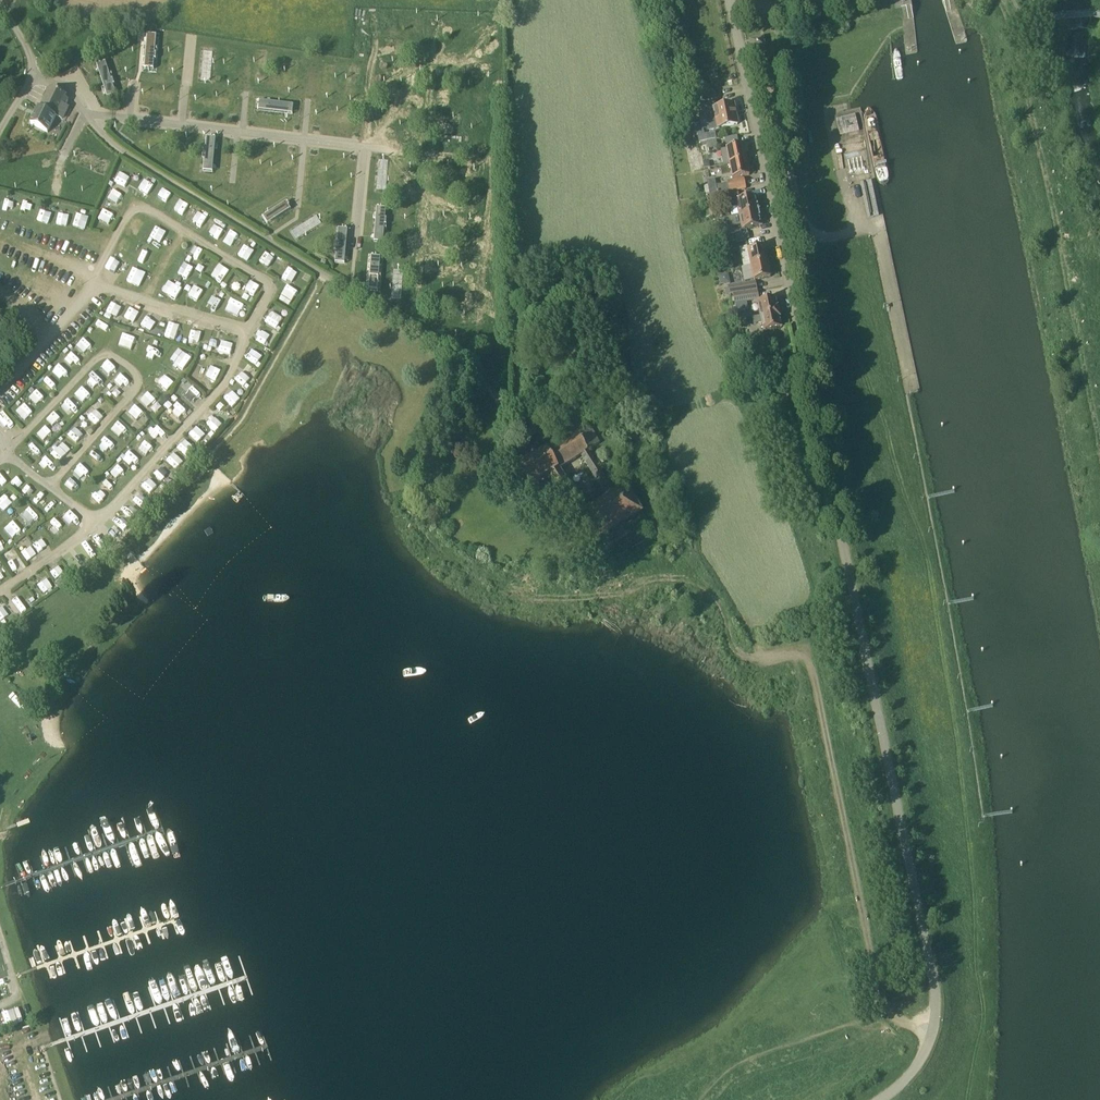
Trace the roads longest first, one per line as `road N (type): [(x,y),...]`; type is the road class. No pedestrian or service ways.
road 1 (unclassified): [(882,1099),(922,1058),(936,1000),(731,0)]
road 2 (track): [(932,1032),(896,1019),(880,996),(802,656),(763,659),(737,615),(694,589),(540,602),(496,590),(436,549),(406,496),(412,439),(444,383),(440,348)]
road 3 (unclassified): [(513,460),(502,407),(472,370),(108,145),(59,84),(34,71)]

